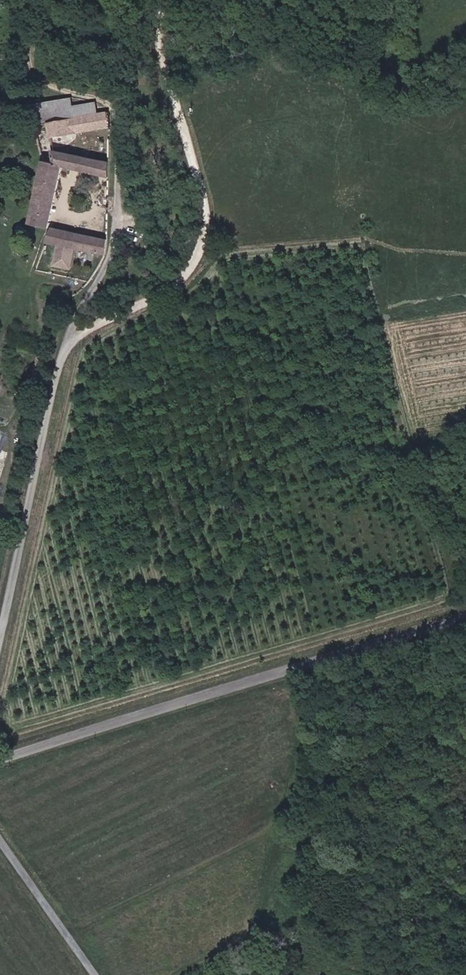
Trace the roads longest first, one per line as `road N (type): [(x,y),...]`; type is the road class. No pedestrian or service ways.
road 1 (unclassified): [(0,653),(71,347),(184,282),(208,236),(209,207),(165,41)]
road 2 (unclassified): [(465,617),(0,761)]
road 3 (track): [(30,0),(32,69),(119,108),(122,255),(71,347)]
road 4 (unclassified): [(0,833),(99,974)]

